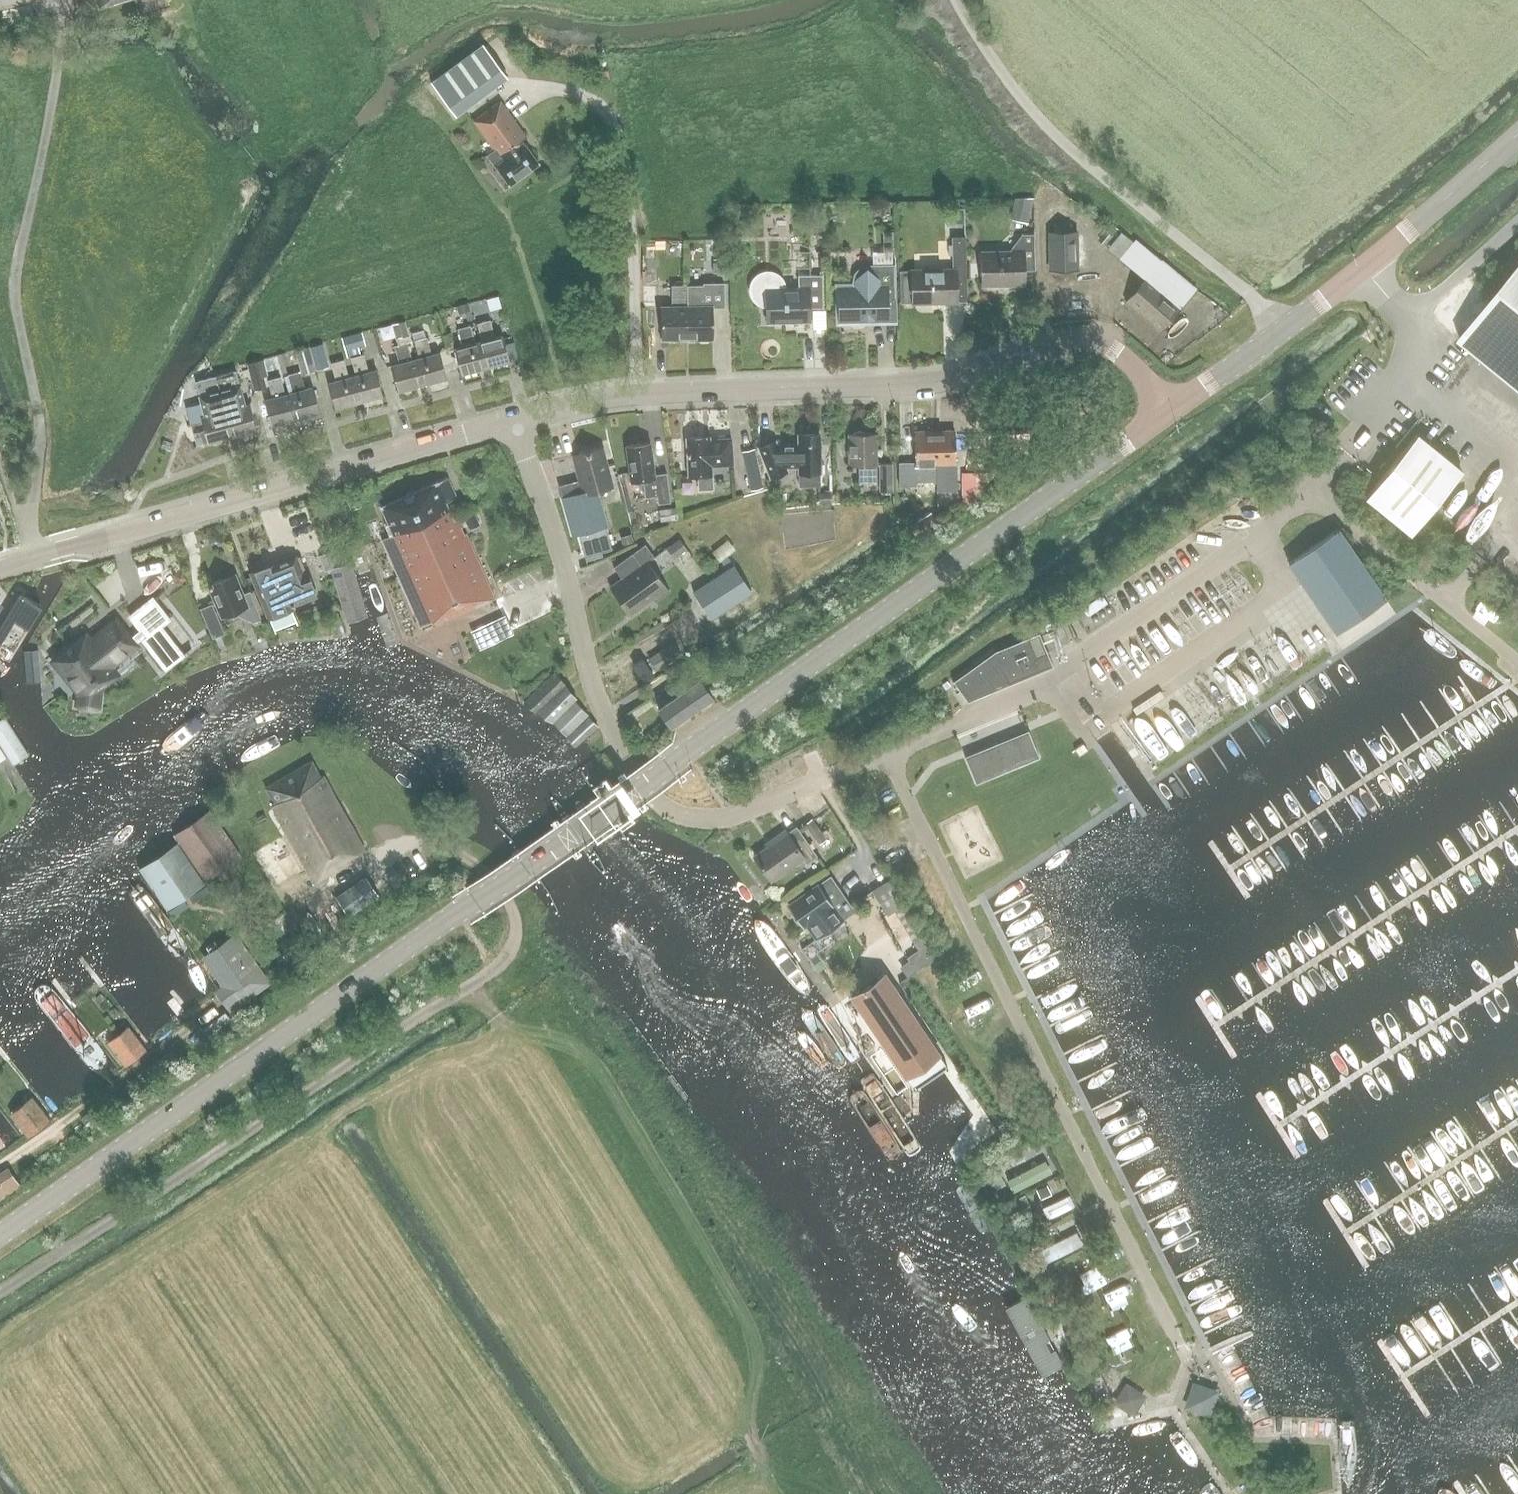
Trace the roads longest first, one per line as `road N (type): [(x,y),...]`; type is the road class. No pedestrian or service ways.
road 1 (secondary): [(0,1241),(1173,413)]
road 2 (unclassified): [(0,1299),(497,974),(518,931),(511,904),(486,866),(420,850)]
road 3 (unclassified): [(886,754),(726,818),(695,819),(662,804),(600,707),(516,419)]
road 4 (residential): [(1079,338),(933,384),(634,393),(516,419)]
road 5 (unclassified): [(30,560),(39,424),(16,279),(55,101),(60,39)]
road 6 (residential): [(30,560),(516,419)]
road 7 (unclassified): [(1282,331),(1118,191),(1013,76),(978,28),(969,0)]
road 8 (track): [(634,393),(630,186),(615,128),(586,95),(534,88)]
road 9 (unclassified): [(1364,269),(1411,320),(1517,228)]
road 10 (secondary): [(1364,269),(1517,135)]
road 11 (unclassified): [(886,754),(1063,678)]
road 12 (secondary): [(1173,413),(1282,331)]
road 13 (unclassified): [(1173,413),(1111,347),(1079,338)]

